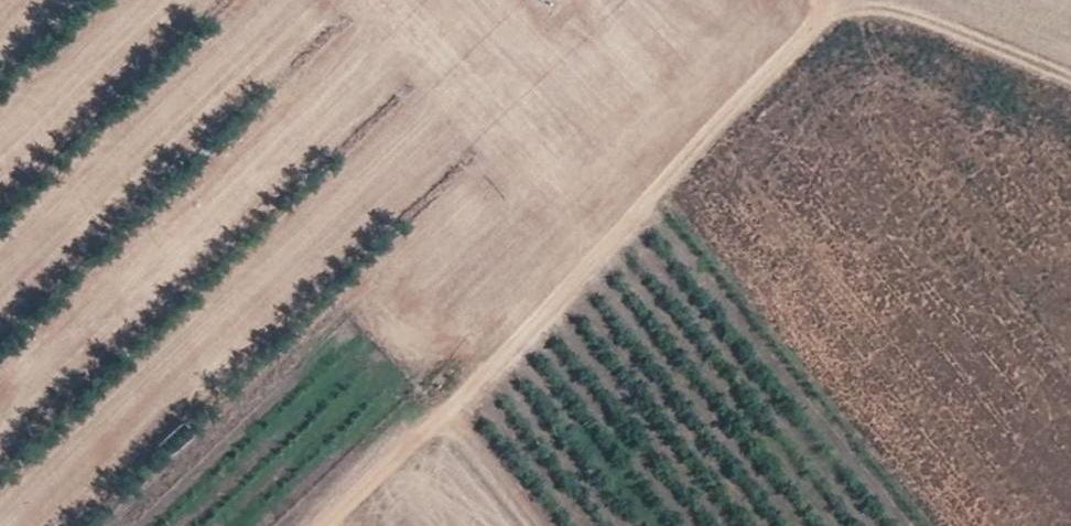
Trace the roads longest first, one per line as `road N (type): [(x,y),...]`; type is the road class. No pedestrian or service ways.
road 1 (track): [(323,525),(509,351),(795,41),(809,0)]
road 2 (track): [(1070,82),(910,16),(840,13),(800,26)]

